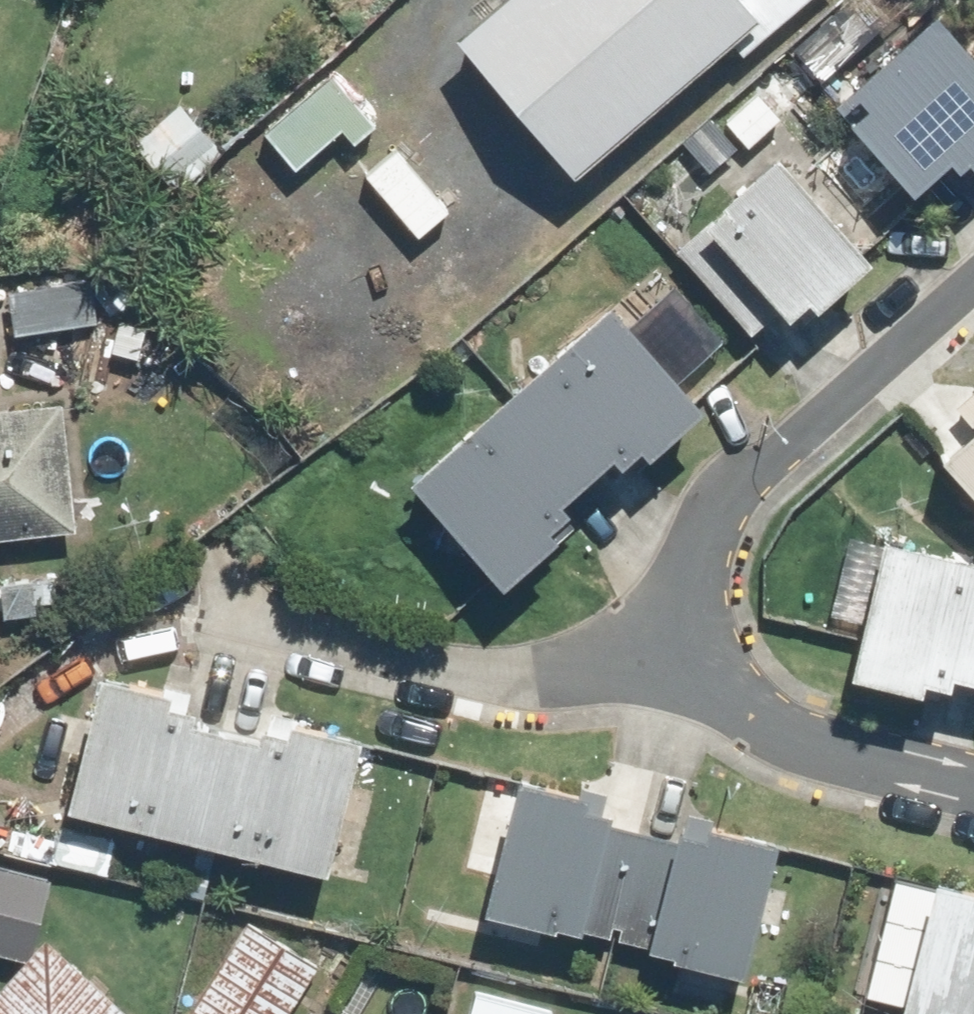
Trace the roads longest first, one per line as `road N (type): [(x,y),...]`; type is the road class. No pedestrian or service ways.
road 1 (residential): [(215,609),(518,681),(683,656)]
road 2 (residential): [(973,294),(727,509)]
road 3 (residential): [(973,791),(825,756),(683,656)]
road 4 (residential): [(683,656),(727,509)]

